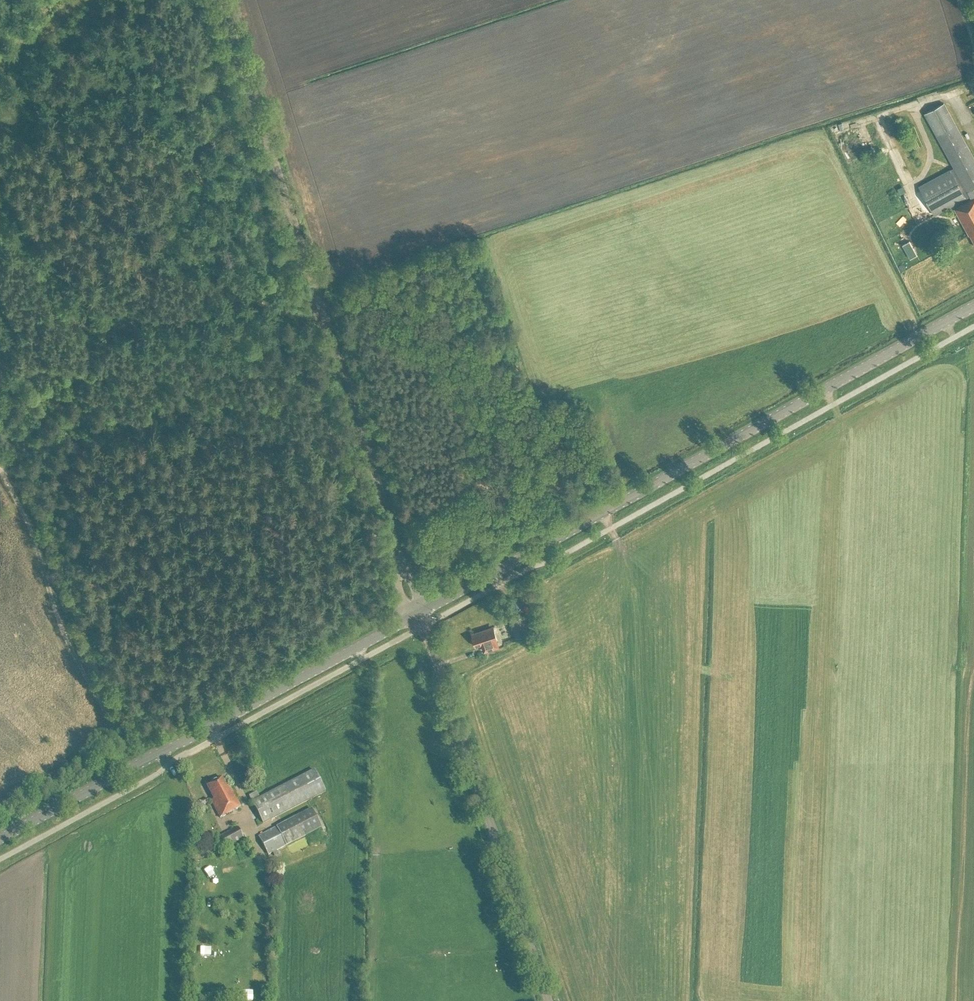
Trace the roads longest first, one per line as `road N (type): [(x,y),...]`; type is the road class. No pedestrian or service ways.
road 1 (tertiary): [(424,611),(973,305)]
road 2 (unclassified): [(401,571),(220,0)]
road 3 (tertiary): [(0,840),(414,616)]
road 4 (track): [(0,467),(28,522),(57,616),(108,717),(102,733),(68,765),(0,799)]
road 5 (unclassified): [(543,1000),(423,625)]

